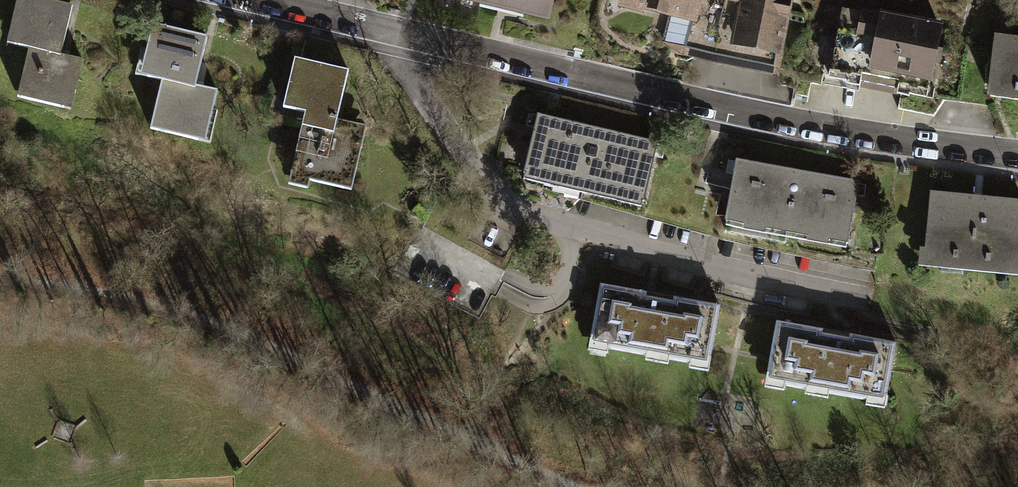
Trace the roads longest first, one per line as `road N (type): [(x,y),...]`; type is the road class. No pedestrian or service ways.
road 1 (residential): [(261,0),(738,111),(1017,154)]
road 2 (track): [(0,276),(155,303),(209,322),(570,486)]

